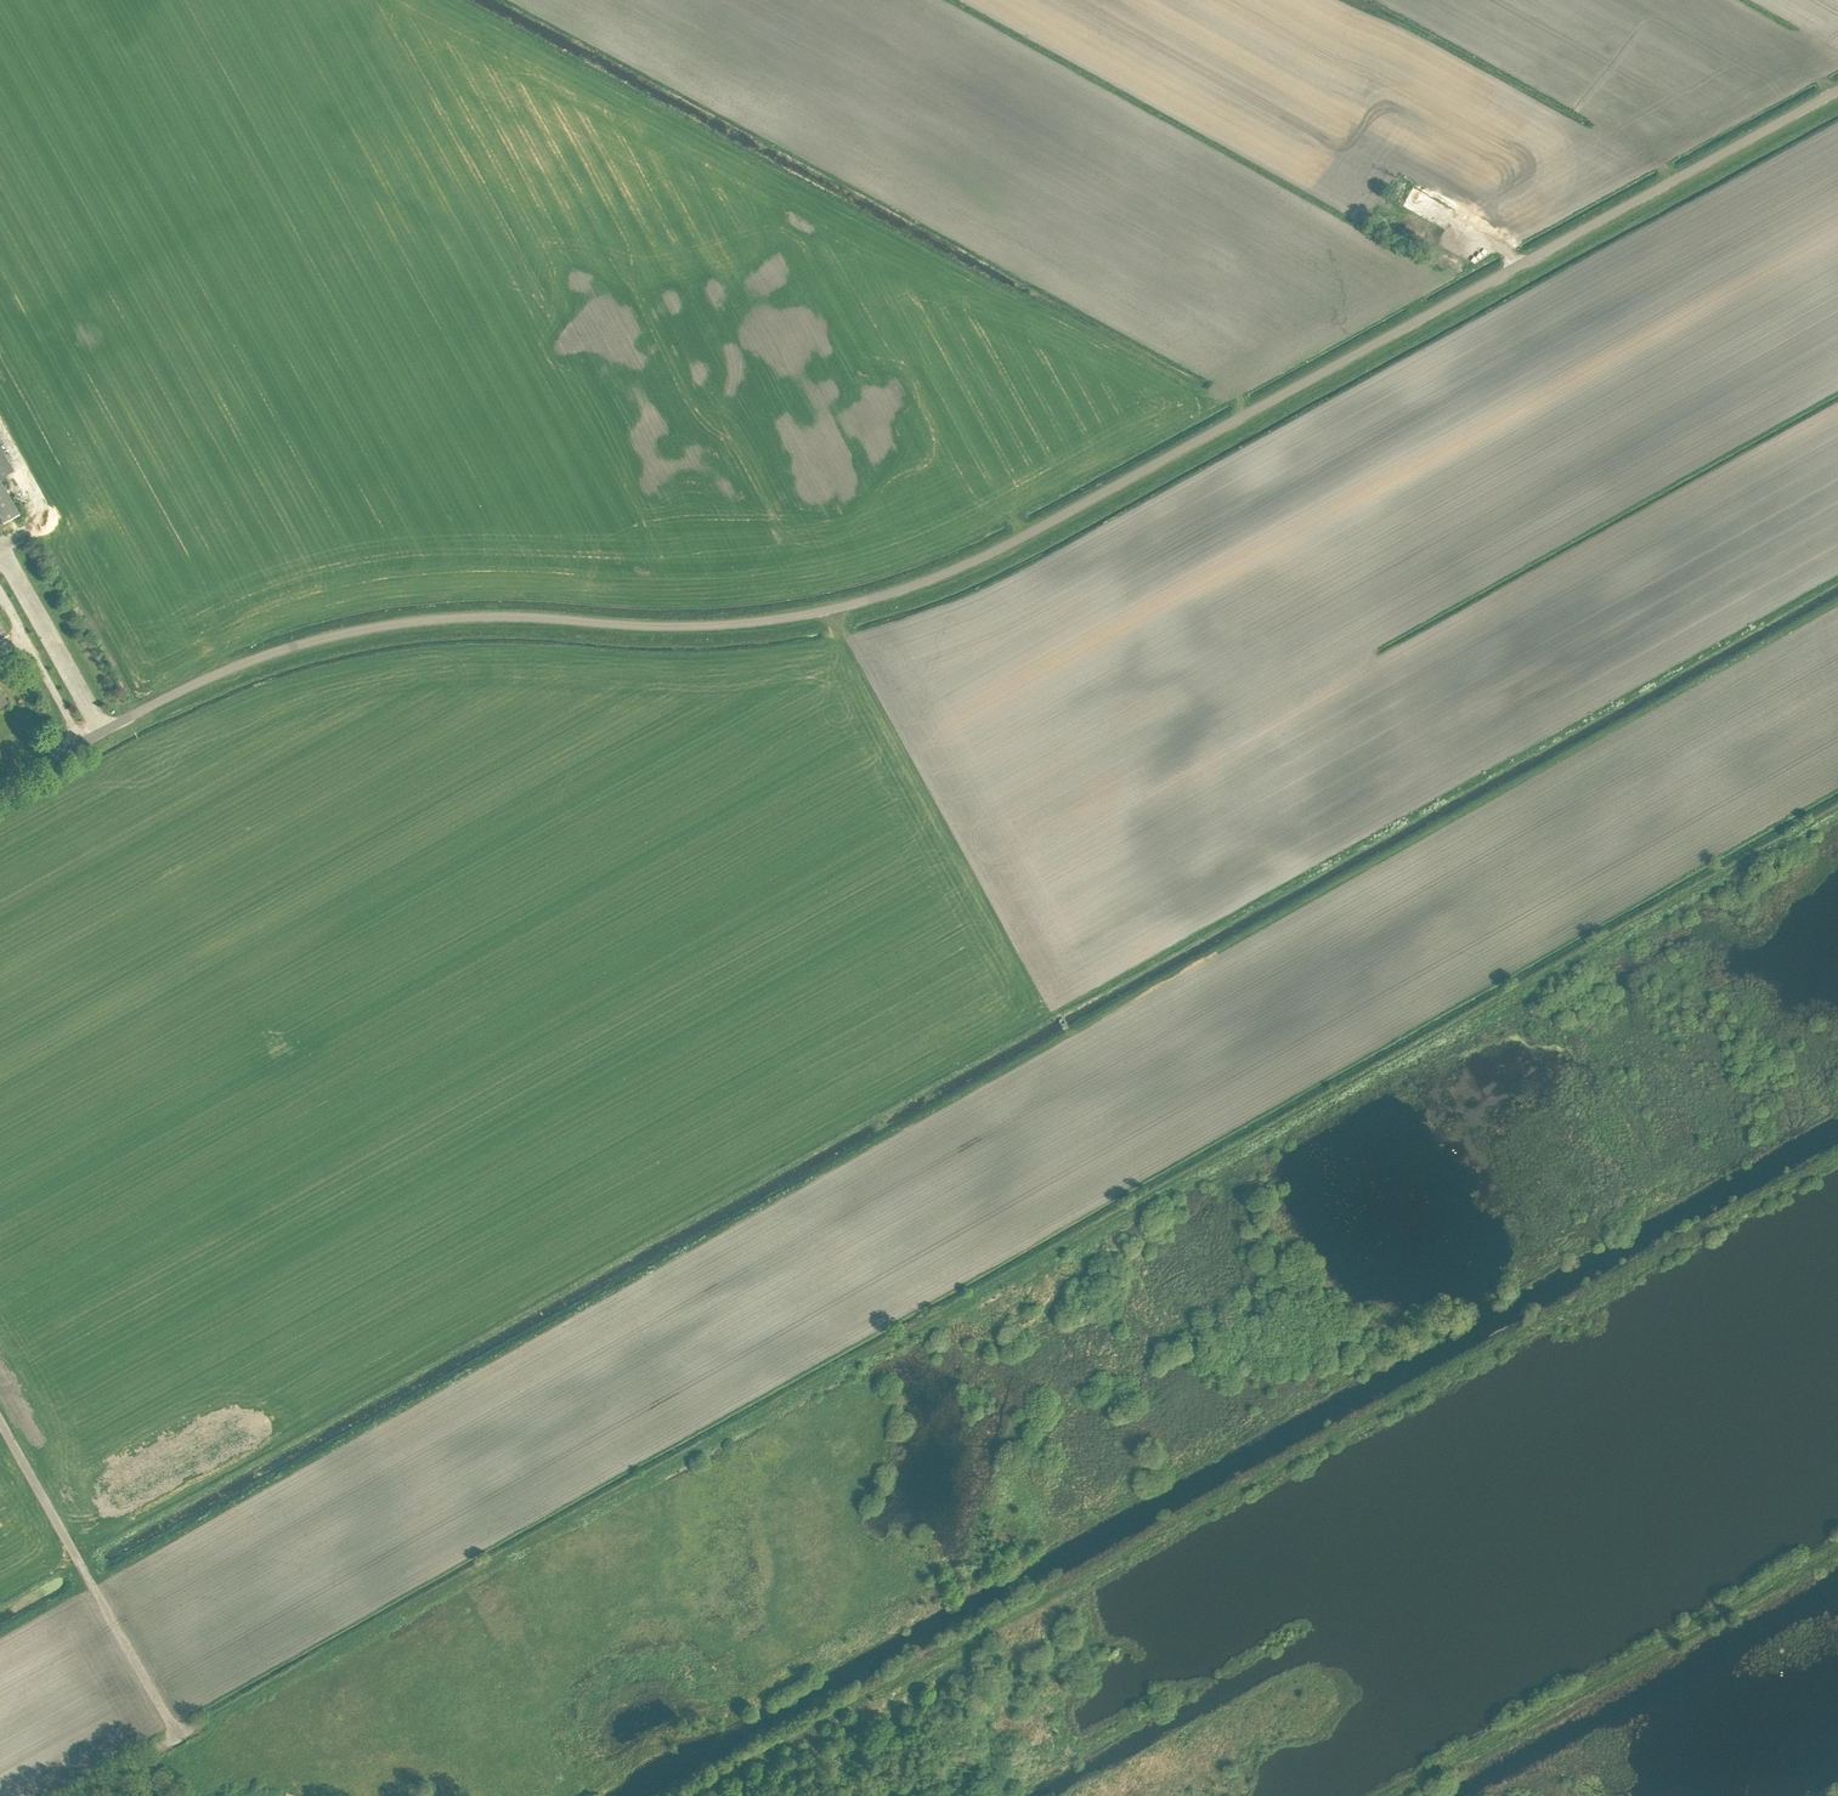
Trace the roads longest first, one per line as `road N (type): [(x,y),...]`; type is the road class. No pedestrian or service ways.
road 1 (unclassified): [(0,784),(191,685),(336,635),(475,617),(715,625),(803,615),(921,583),(997,550),(1837,91)]
road 2 (unclassified): [(171,1725),(0,1421)]

